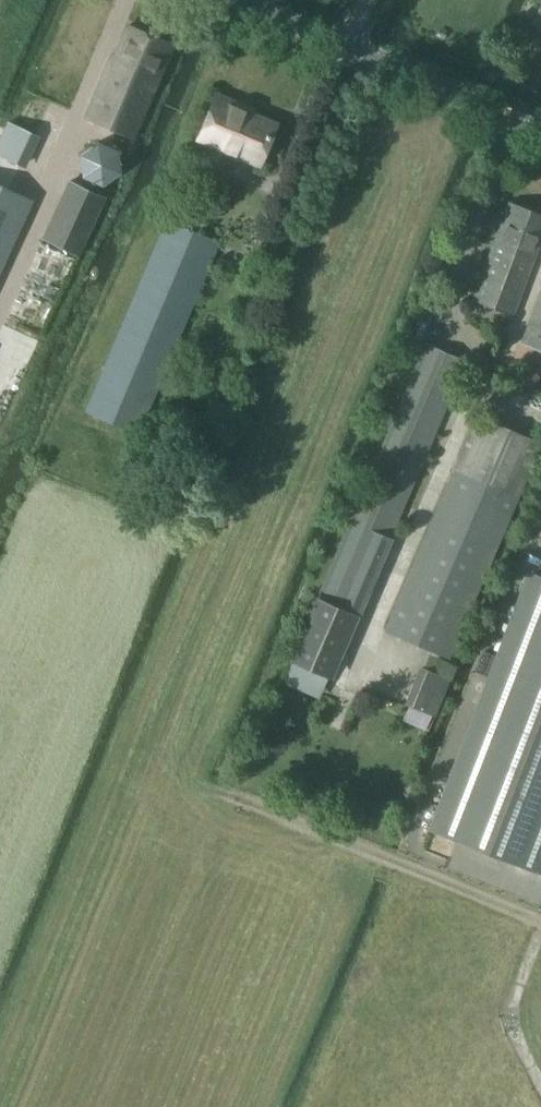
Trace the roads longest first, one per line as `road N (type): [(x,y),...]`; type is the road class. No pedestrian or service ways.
road 1 (tertiary): [(540,125),(236,0)]

